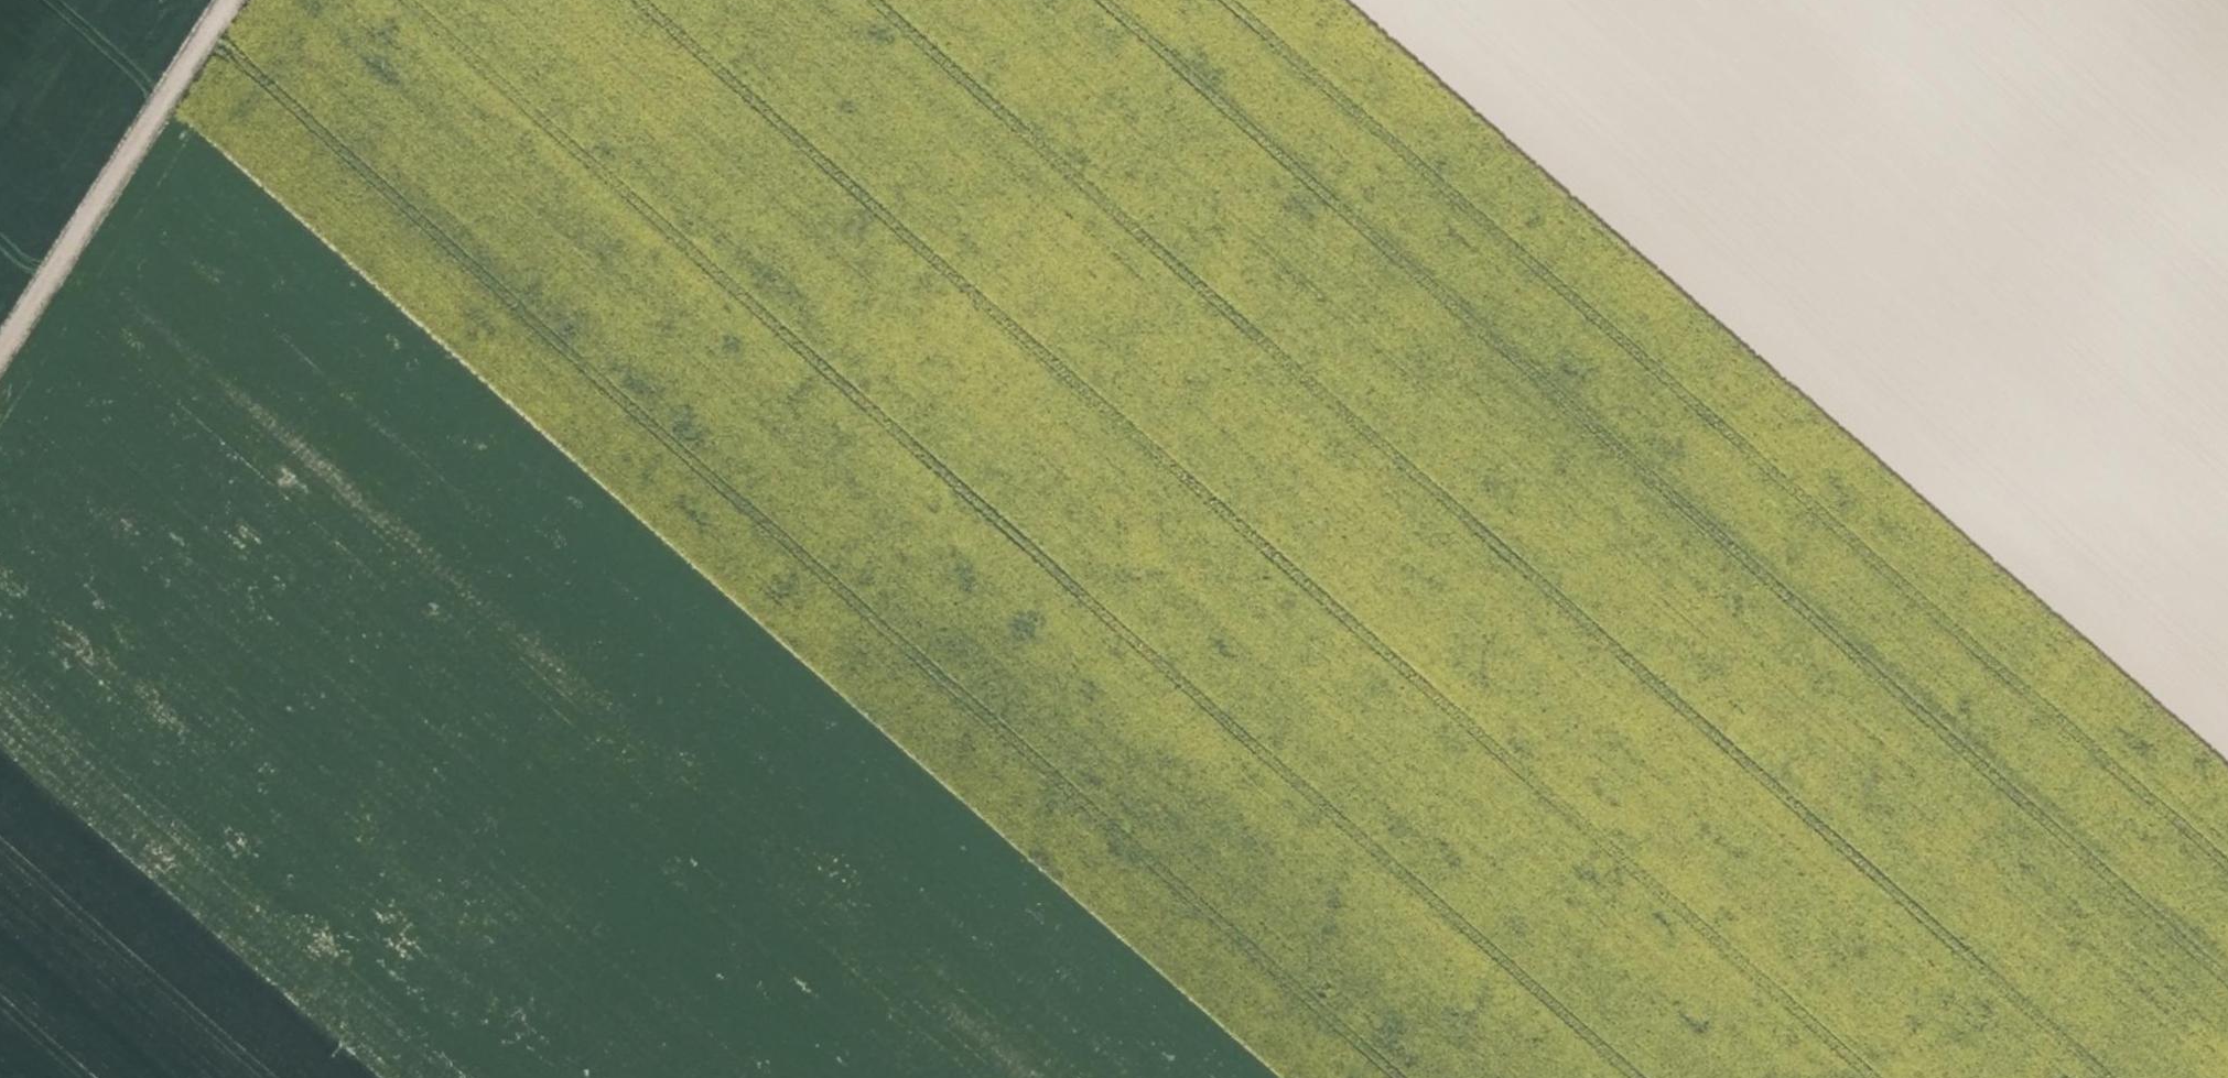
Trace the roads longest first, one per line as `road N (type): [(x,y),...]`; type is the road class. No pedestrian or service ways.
road 1 (track): [(219,0),(0,341)]

